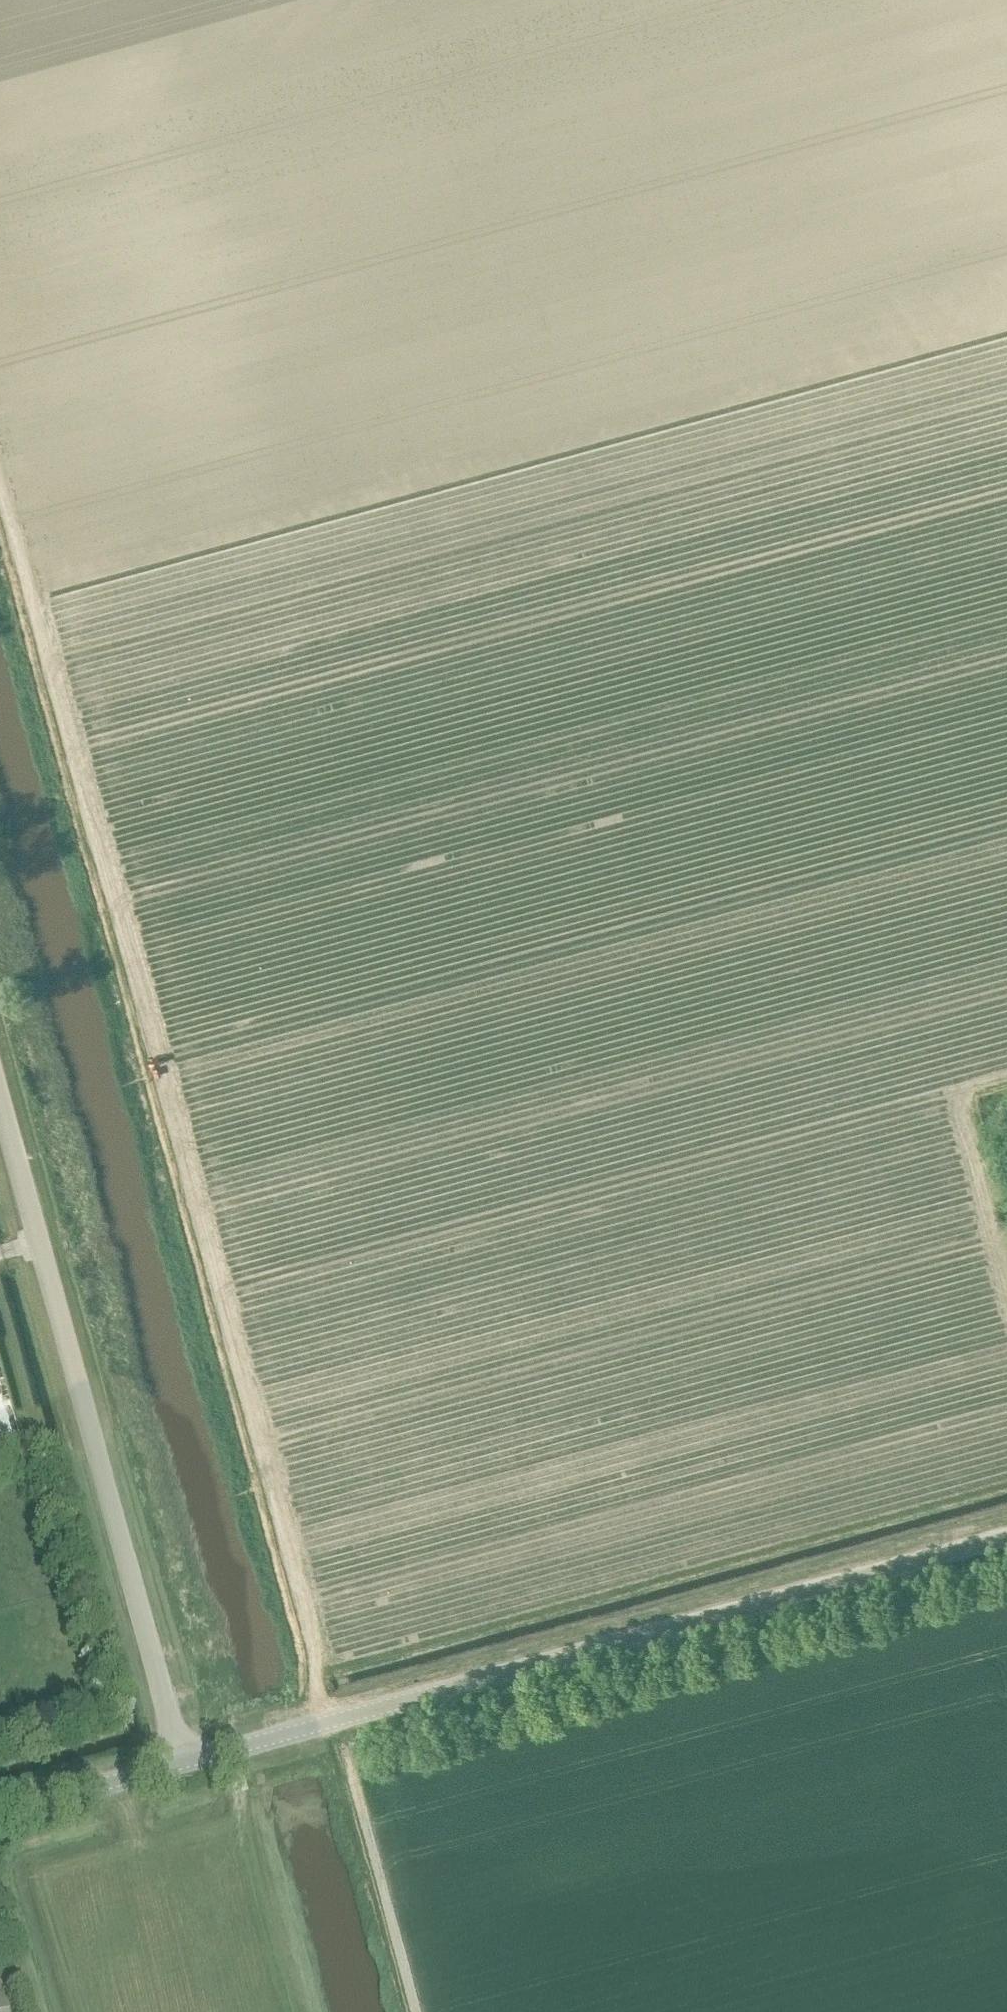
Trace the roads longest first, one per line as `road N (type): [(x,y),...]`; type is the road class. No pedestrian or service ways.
road 1 (unclassified): [(181,1763),(1006,1537)]
road 2 (unclassified): [(181,1763),(0,1100)]
road 3 (unclassified): [(0,1813),(181,1763)]

